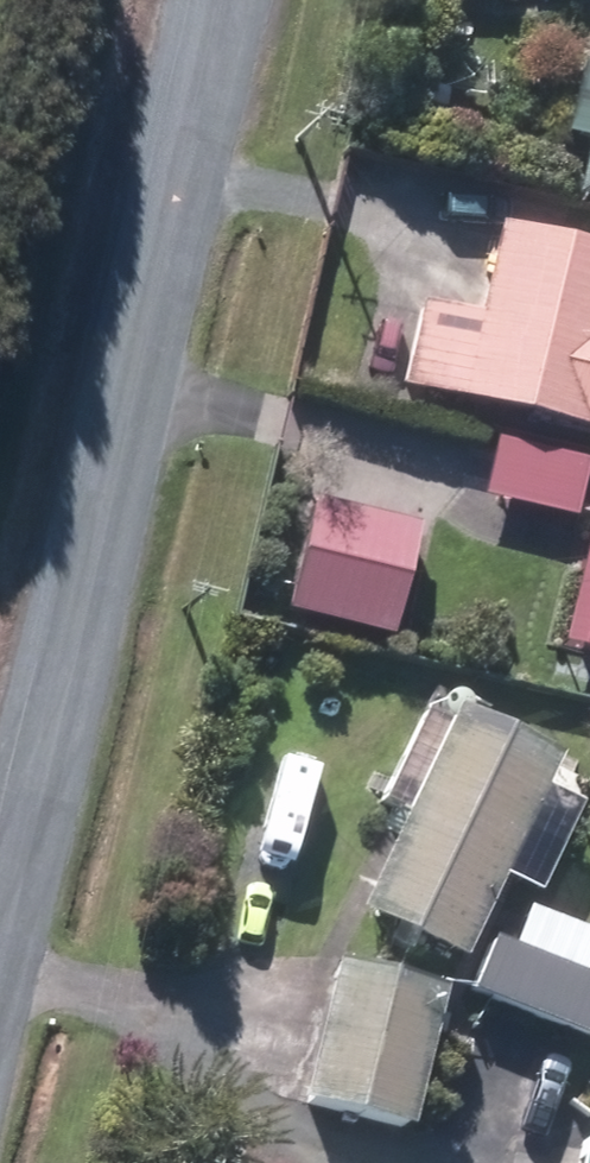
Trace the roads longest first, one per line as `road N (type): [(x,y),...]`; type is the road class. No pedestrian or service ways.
road 1 (residential): [(0,921),(217,0)]

